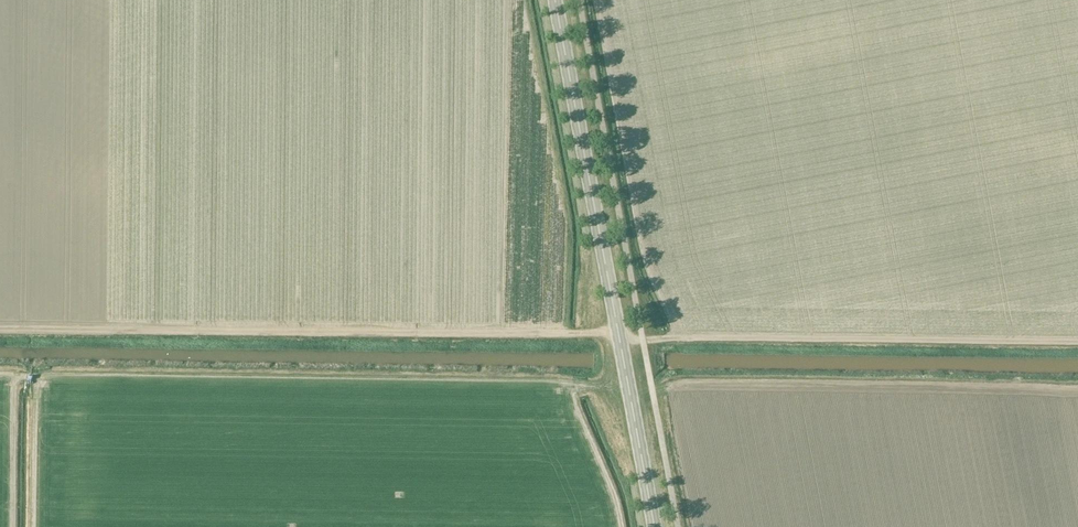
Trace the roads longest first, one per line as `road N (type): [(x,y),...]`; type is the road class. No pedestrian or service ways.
road 1 (secondary): [(655,526),(555,0)]

